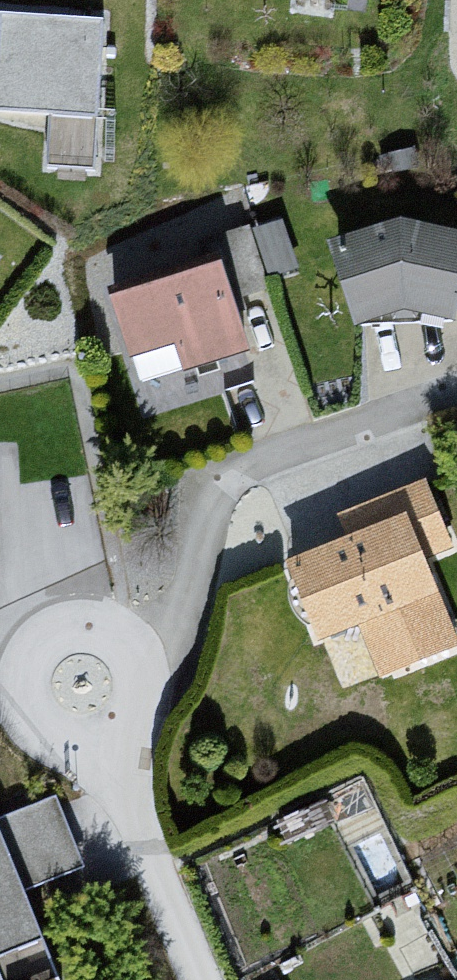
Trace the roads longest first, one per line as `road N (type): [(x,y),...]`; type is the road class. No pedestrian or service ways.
road 1 (residential): [(79,679),(198,979)]

